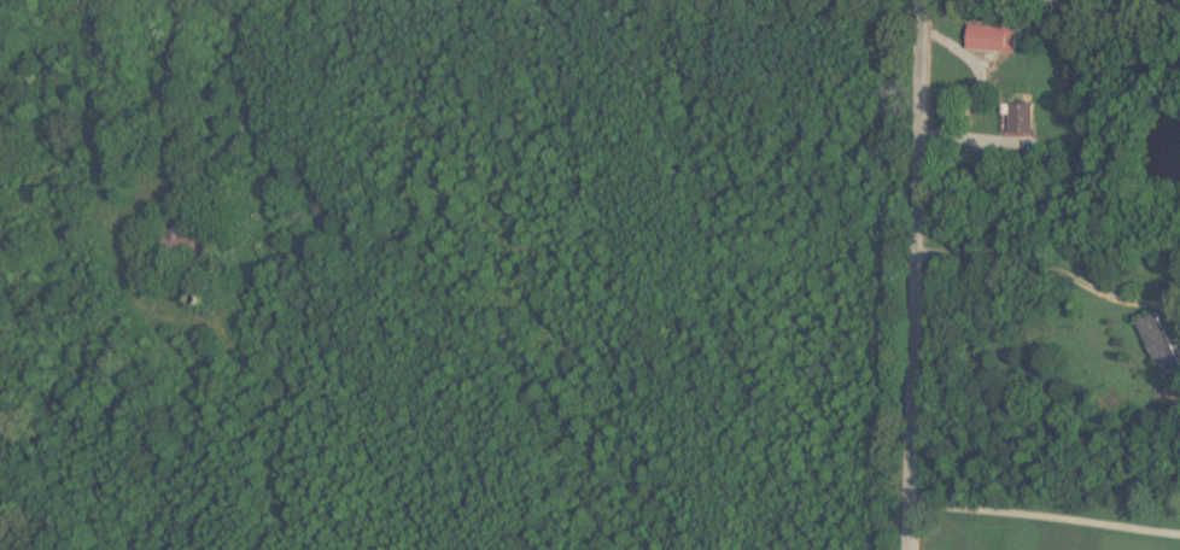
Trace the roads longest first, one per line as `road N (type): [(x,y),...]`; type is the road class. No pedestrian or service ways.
road 1 (residential): [(905,549),(923,0)]

